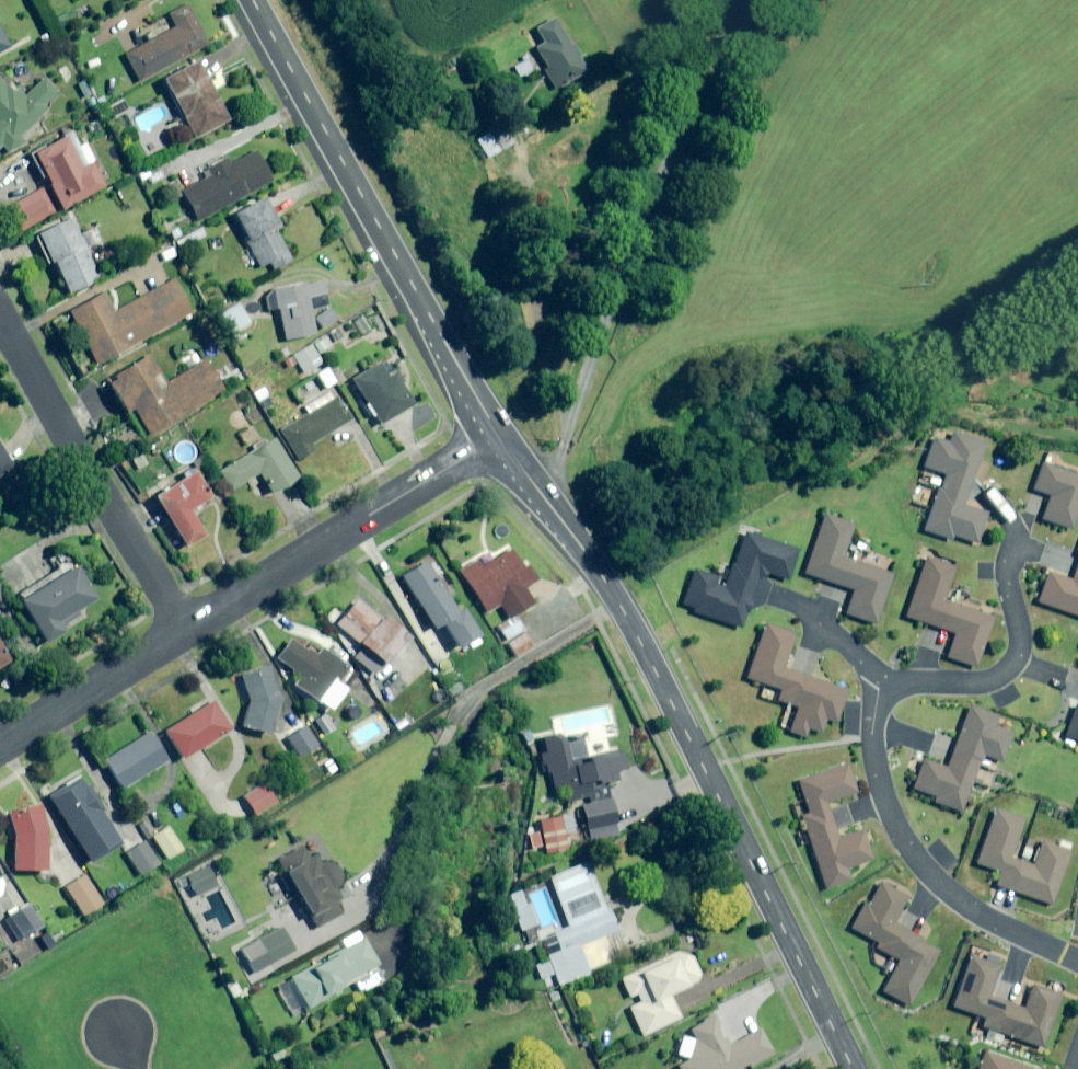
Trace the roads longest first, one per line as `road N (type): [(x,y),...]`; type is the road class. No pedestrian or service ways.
road 1 (tertiary): [(498,438),(616,601),(855,1068)]
road 2 (residential): [(1077,963),(950,892),(909,844),(882,784),(873,731),(887,680),(983,683),(1007,672),(1020,652),(1011,587),(1015,532),(1005,511),(981,494)]
road 3 (track): [(530,485),(575,461),(716,91),(770,0)]
road 4 (tertiary): [(255,0),(498,438)]
road 5 (residential): [(185,630),(498,438)]
road 6 (residential): [(0,315),(185,630)]
road 7 (residential): [(0,746),(185,630)]

